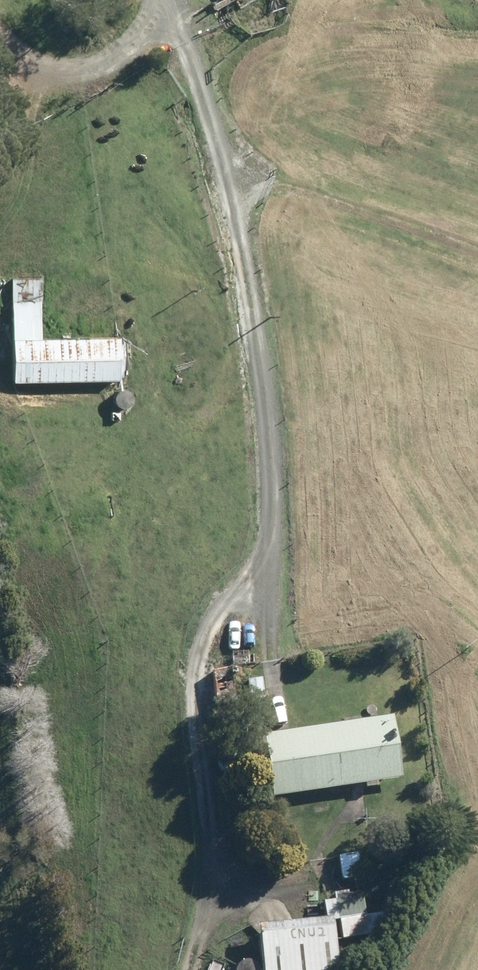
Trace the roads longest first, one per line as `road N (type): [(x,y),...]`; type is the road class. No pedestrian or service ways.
road 1 (track): [(173,0),(225,139),(268,422),(275,566),(240,594),(190,671),(208,887),(186,969)]
road 2 (track): [(162,0),(145,40),(88,65),(35,64),(0,40)]
road 3 (track): [(35,64),(29,169),(0,226)]
road 4 (track): [(275,566),(267,657),(278,722)]

